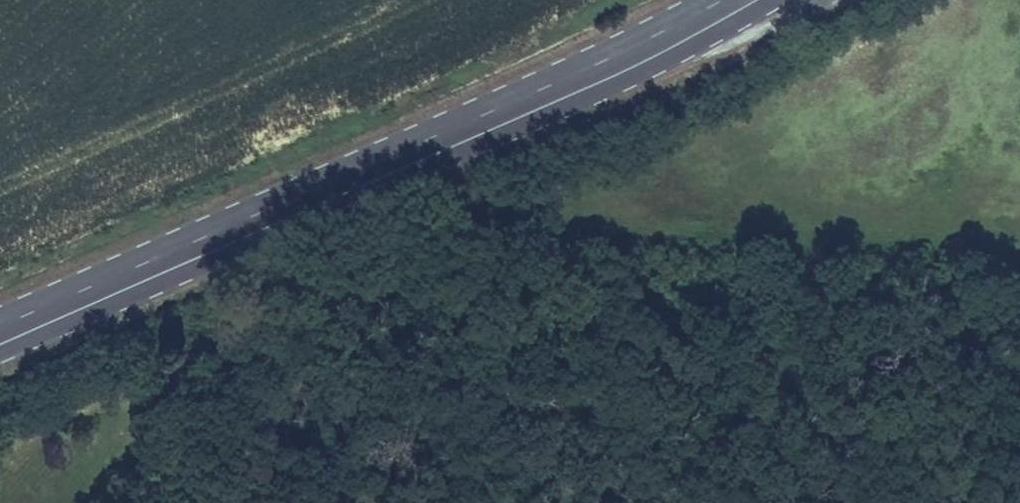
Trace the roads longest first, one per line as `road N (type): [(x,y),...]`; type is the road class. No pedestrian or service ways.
road 1 (primary): [(745,0),(572,87),(0,335)]

